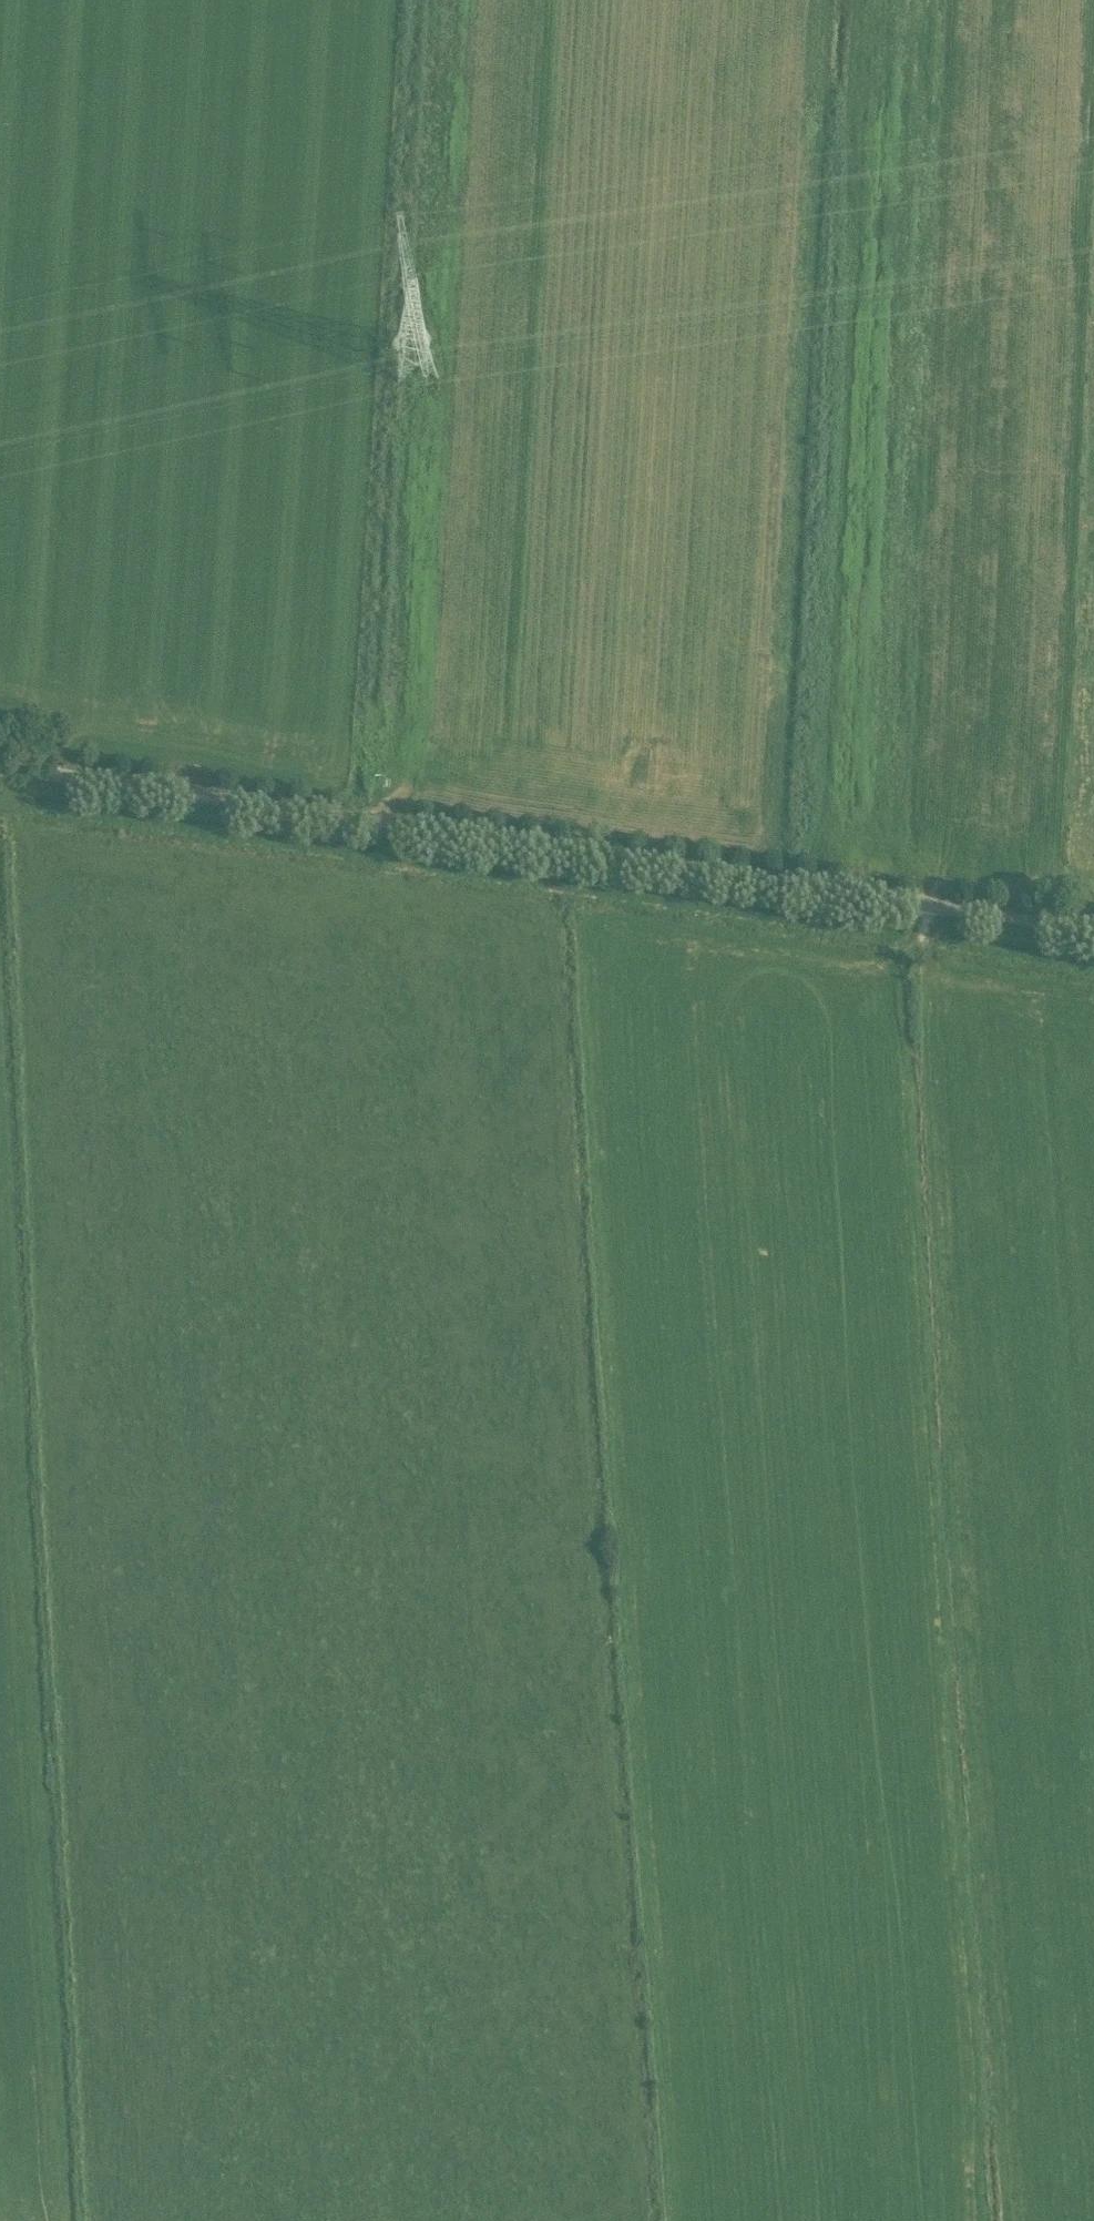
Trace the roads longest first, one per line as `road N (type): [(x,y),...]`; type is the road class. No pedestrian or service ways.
road 1 (unclassified): [(1093,930),(0,764)]

